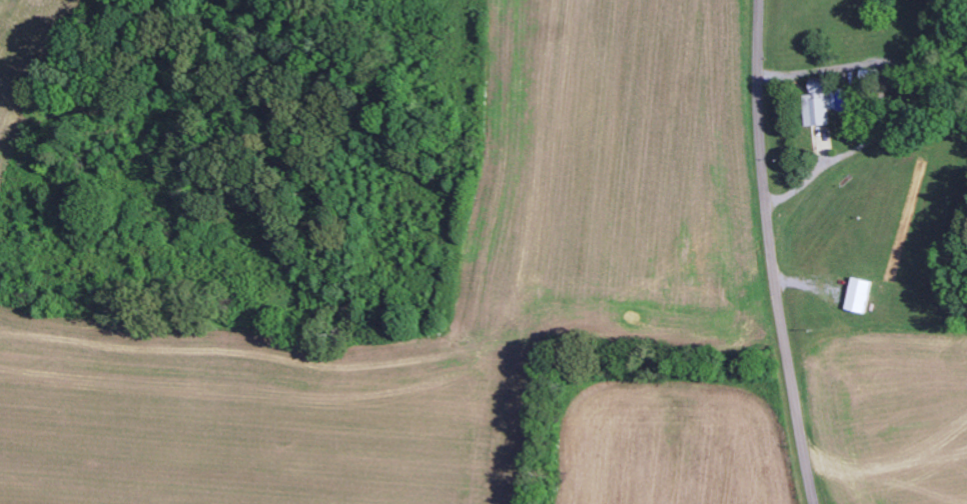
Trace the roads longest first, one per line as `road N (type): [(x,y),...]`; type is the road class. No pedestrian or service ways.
road 1 (residential): [(815,503),(767,221),(758,0)]

